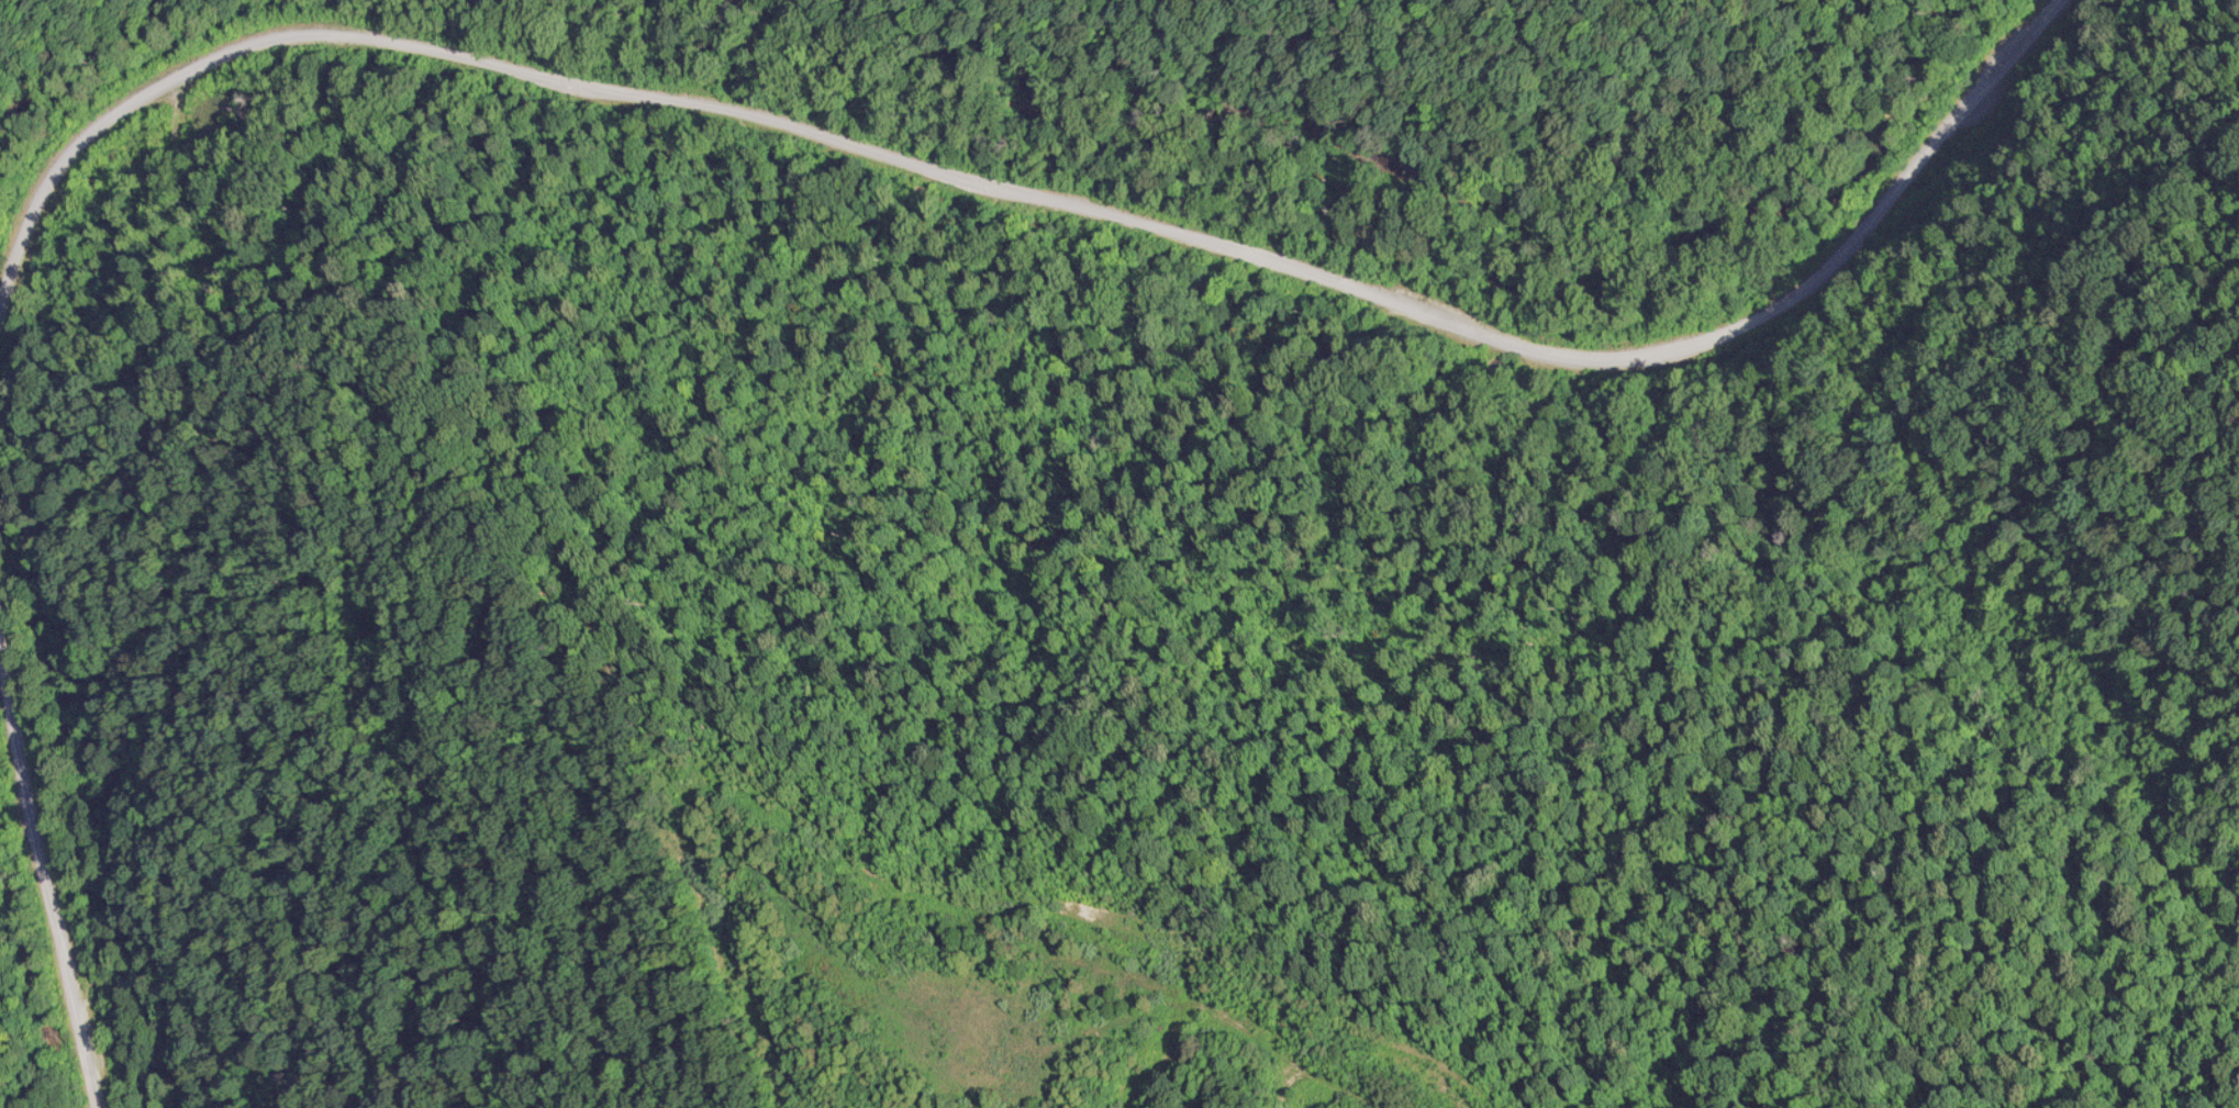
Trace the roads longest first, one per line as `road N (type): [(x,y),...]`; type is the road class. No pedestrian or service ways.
road 1 (track): [(2055,0),(1850,243),(1719,327),(1590,340),(1144,220),(750,100),(506,82),(376,41),(268,34),(113,124),(0,312)]
road 2 (track): [(0,804),(43,907),(88,1107)]

